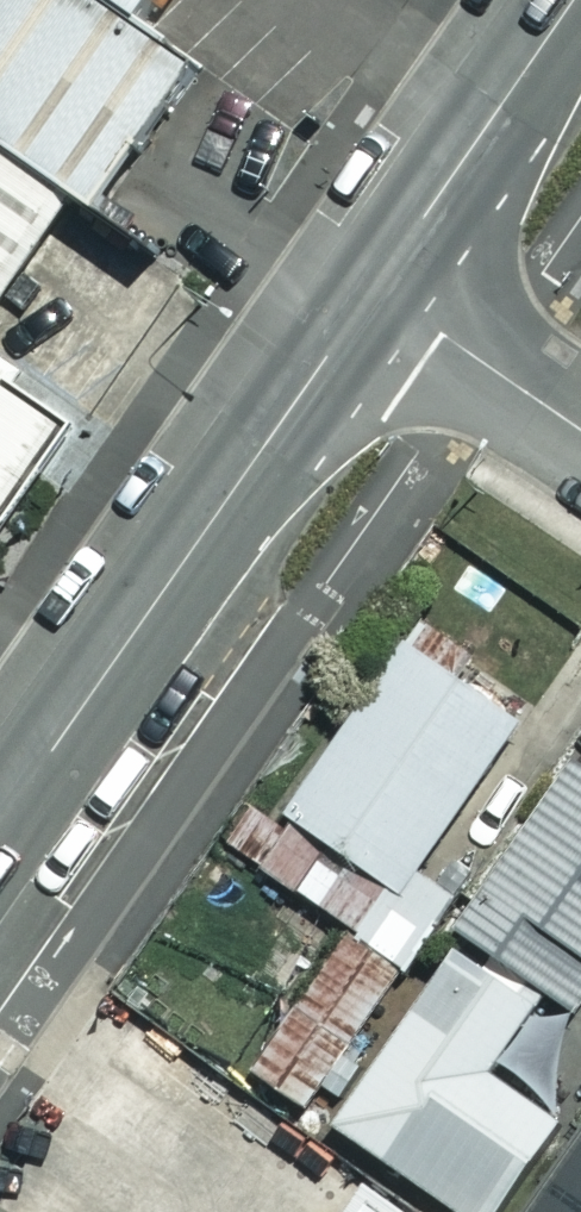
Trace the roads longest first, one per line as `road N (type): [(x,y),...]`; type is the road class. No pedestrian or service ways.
road 1 (tertiary): [(376,287),(0,829)]
road 2 (tertiary): [(574,0),(376,287)]
road 3 (unclassified): [(376,287),(580,428)]

